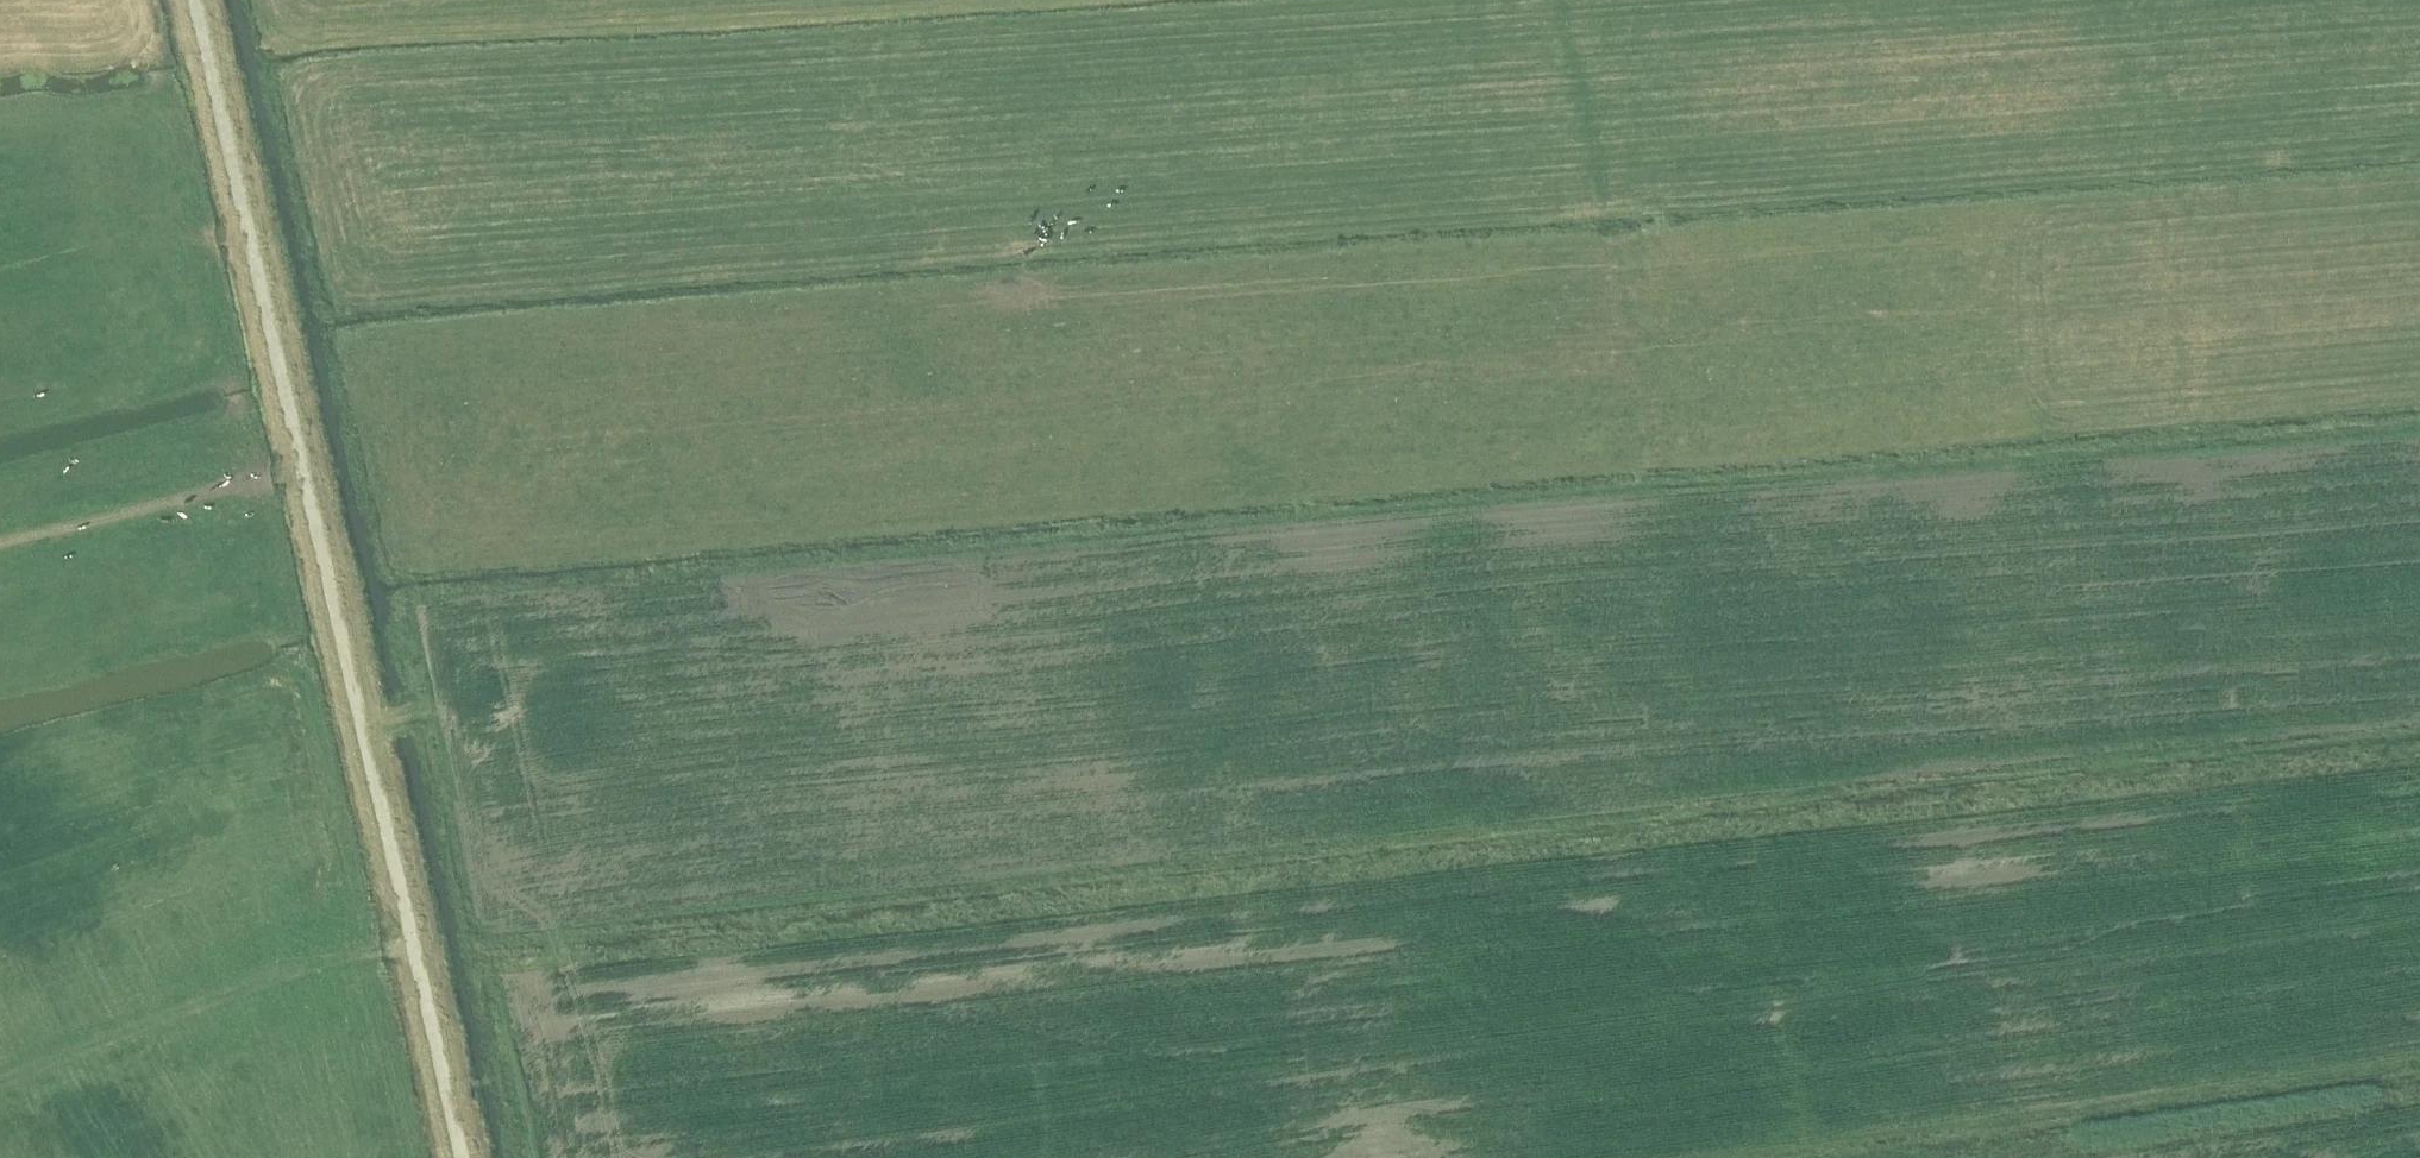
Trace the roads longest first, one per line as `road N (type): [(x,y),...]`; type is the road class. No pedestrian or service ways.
road 1 (unclassified): [(464,1157),(197,0)]
road 2 (track): [(1020,654),(409,713),(364,724)]
road 3 (track): [(56,1060),(310,964),(414,944)]
road 4 (track): [(0,545),(305,470)]

